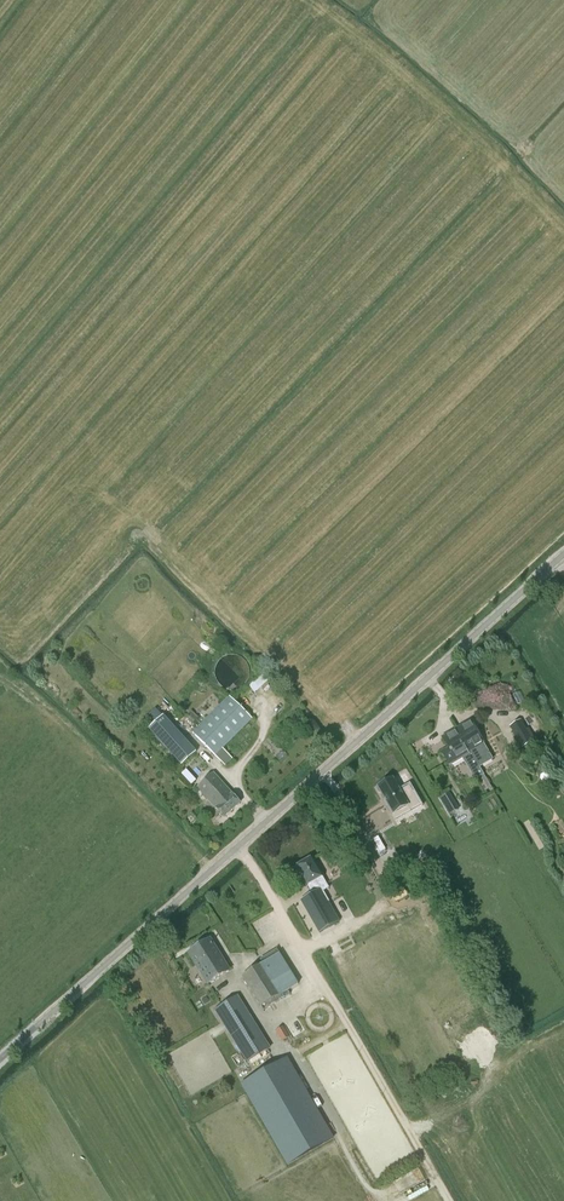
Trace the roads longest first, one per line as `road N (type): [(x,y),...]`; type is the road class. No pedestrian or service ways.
road 1 (tertiary): [(0,1061),(563,555)]

